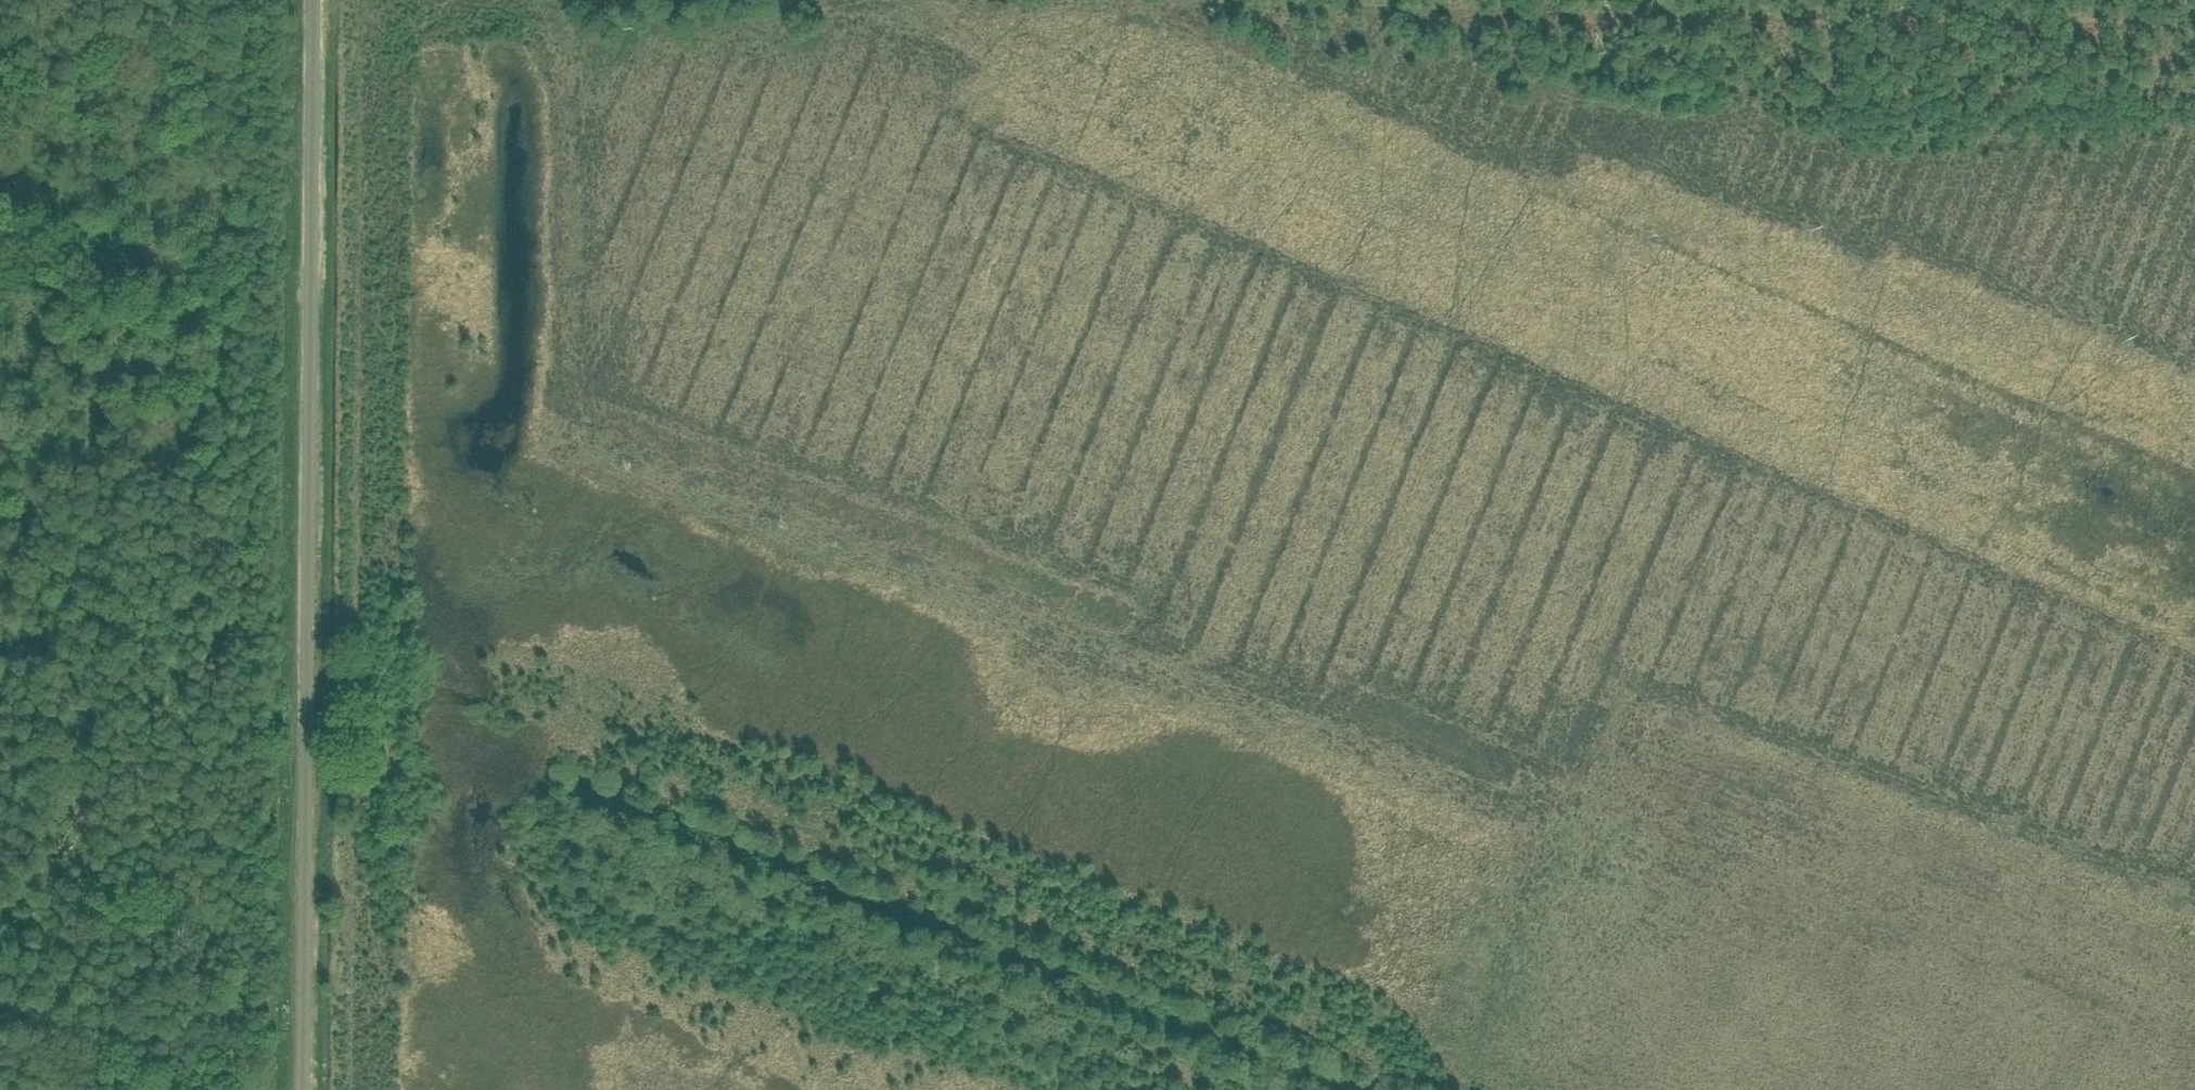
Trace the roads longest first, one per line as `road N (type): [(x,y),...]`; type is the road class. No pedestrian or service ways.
road 1 (unclassified): [(305,1089),(314,0)]

